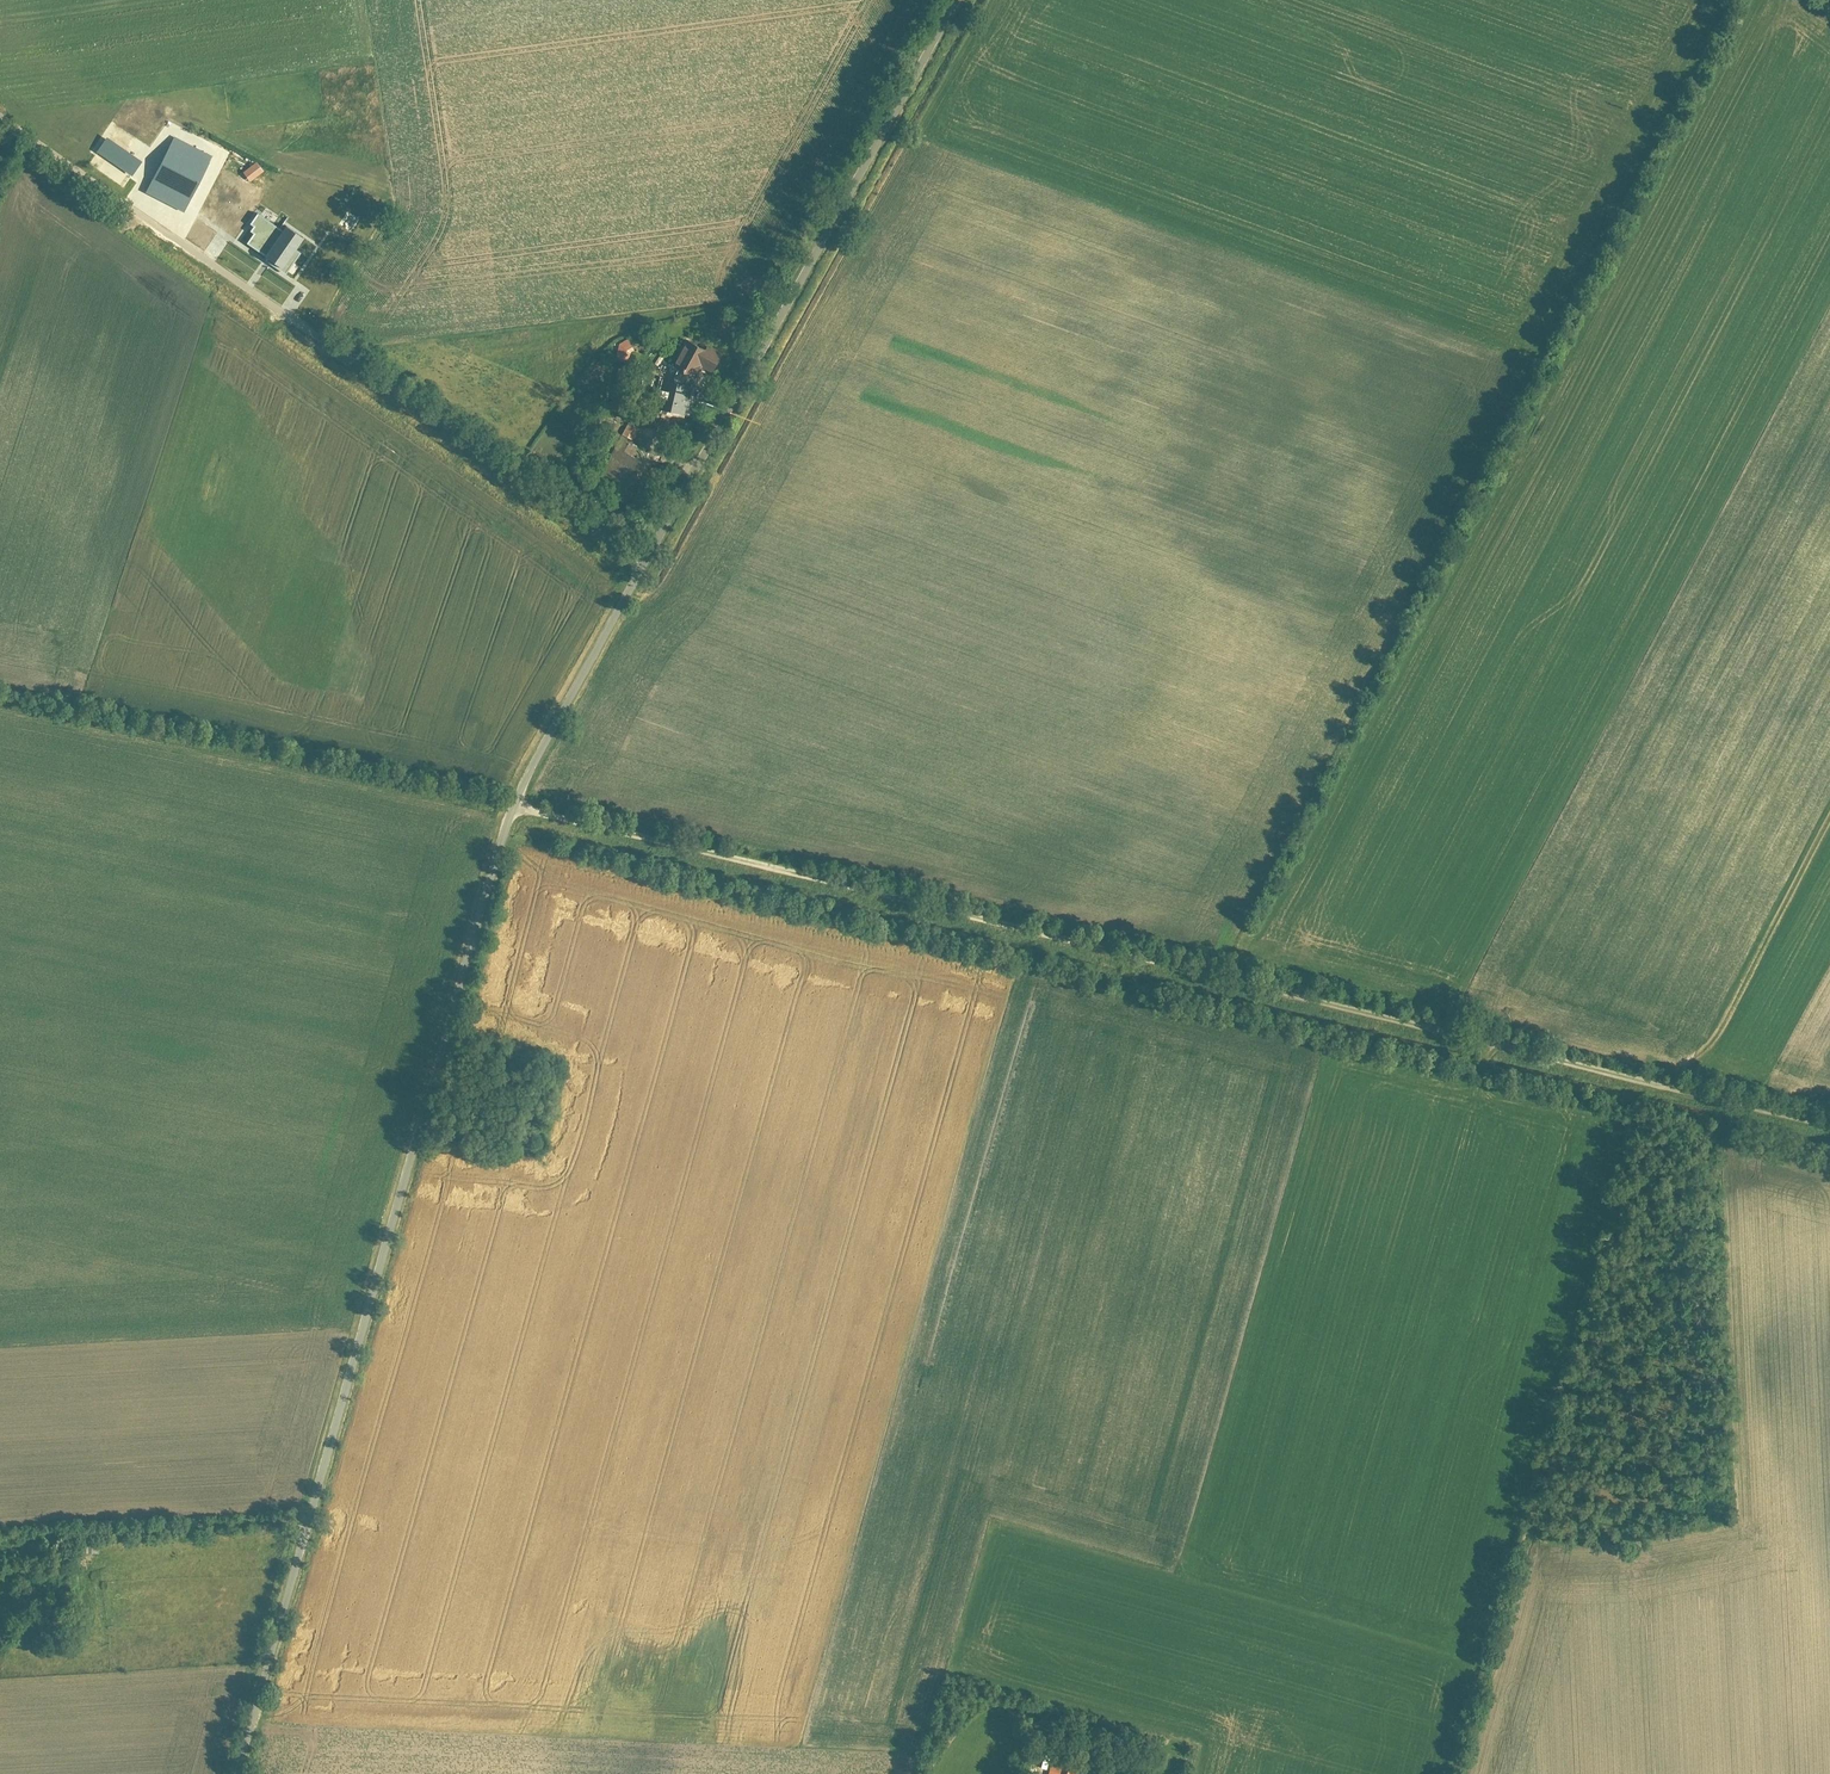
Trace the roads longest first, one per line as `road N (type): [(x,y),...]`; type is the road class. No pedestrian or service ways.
road 1 (track): [(1829,1126),(513,808)]
road 2 (residential): [(237,1773),(519,789),(647,565)]
road 3 (residential): [(0,122),(222,275),(302,319),(647,565)]
road 4 (residential): [(647,565),(766,331),(960,0)]
road 5 (track): [(312,1518),(0,1533)]

